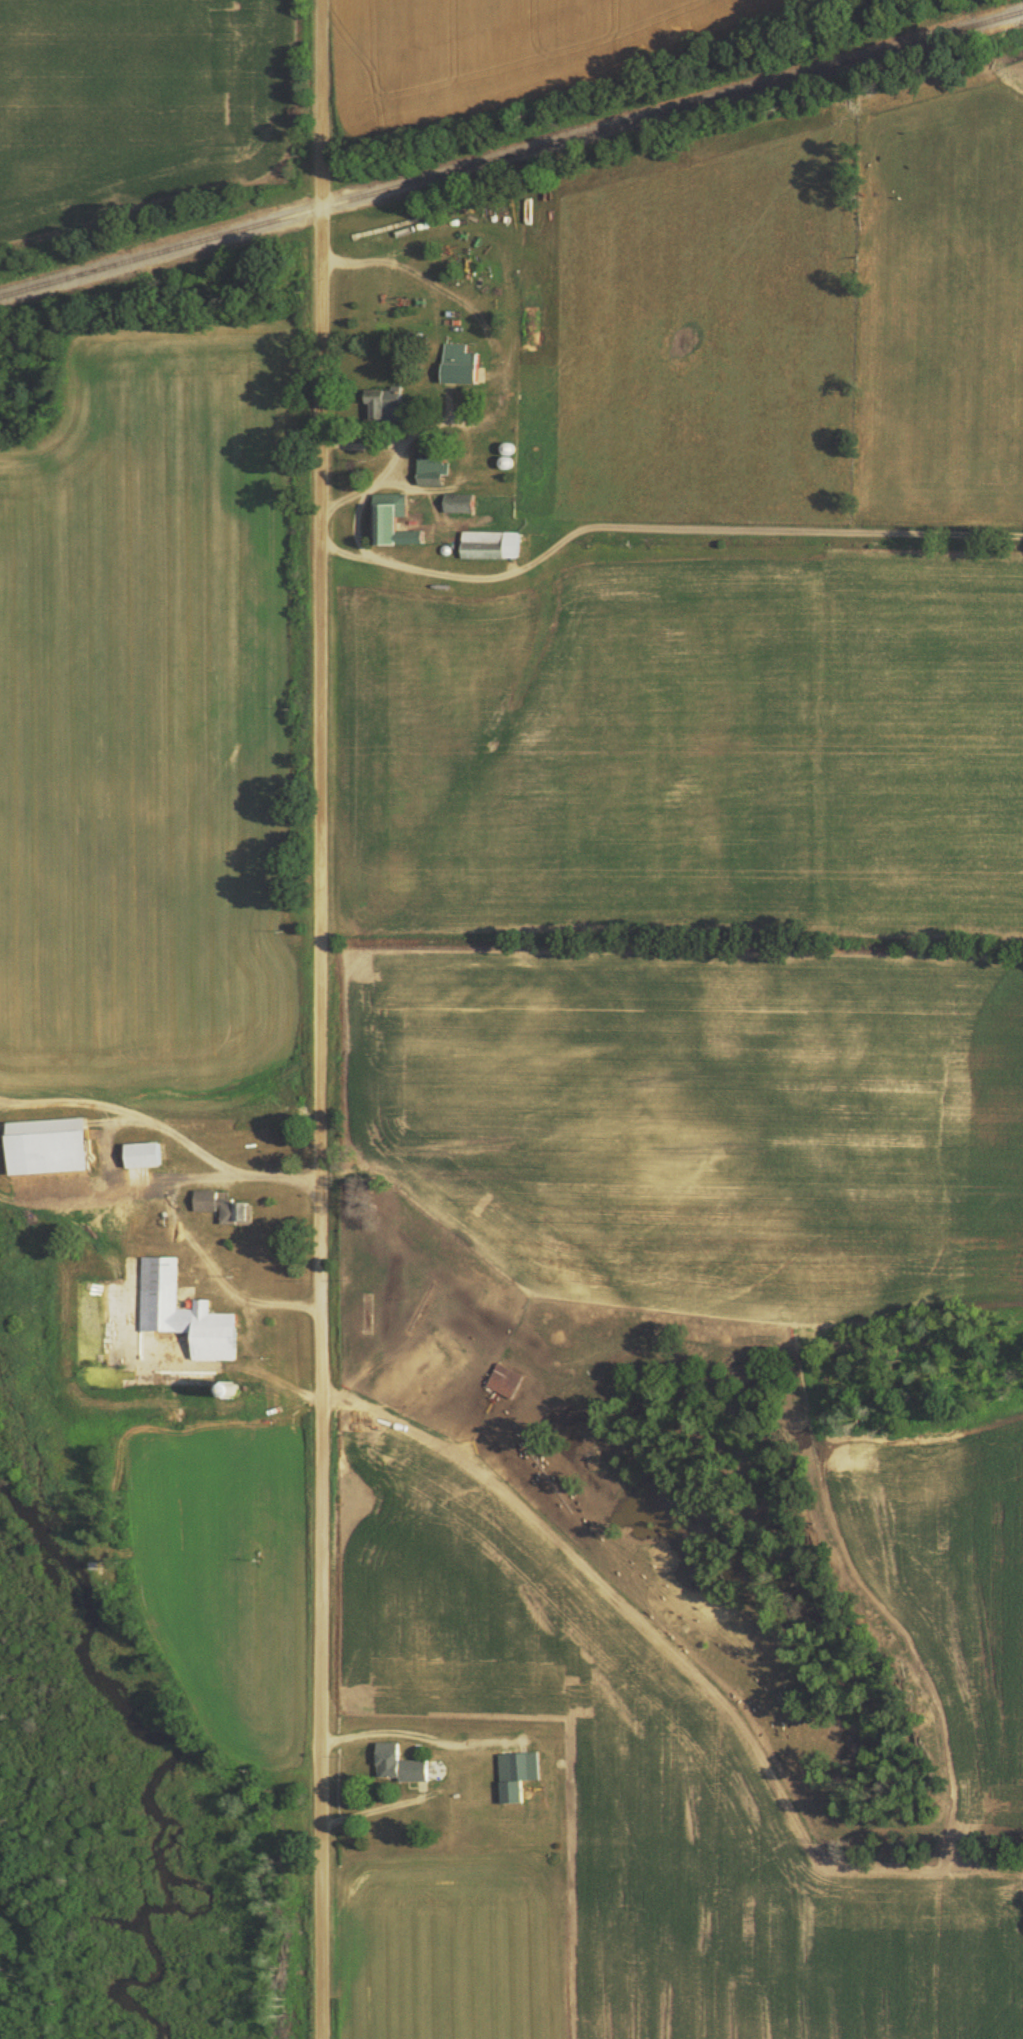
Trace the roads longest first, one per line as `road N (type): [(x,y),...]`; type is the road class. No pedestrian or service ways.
road 1 (residential): [(325,2038),(322,0)]

